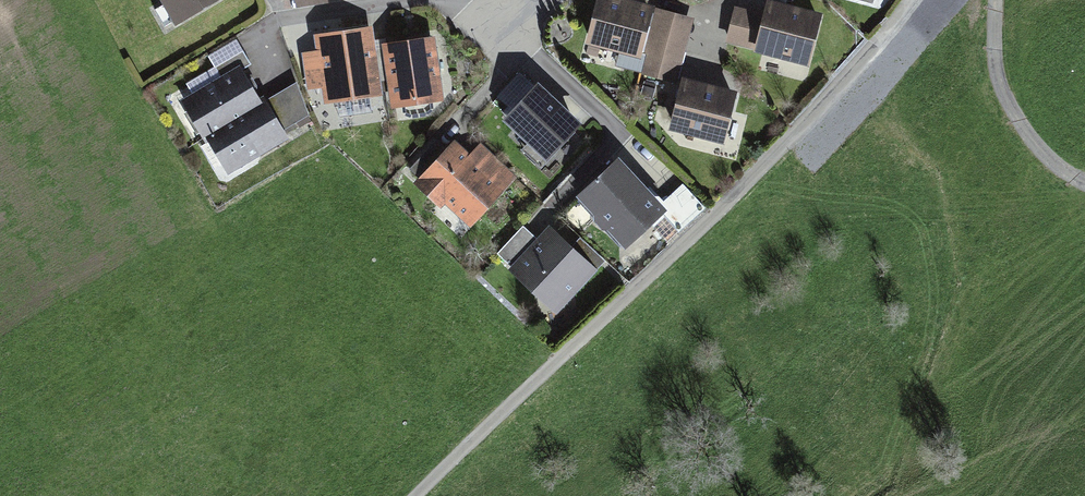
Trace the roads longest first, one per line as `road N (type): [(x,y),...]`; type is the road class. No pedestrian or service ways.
road 1 (track): [(914,0),(657,269),(412,495)]
road 2 (residential): [(516,9),(525,40),(616,126),(551,209)]
road 3 (track): [(1084,182),(1056,165),(1023,124),(998,74),(997,0)]
road 4 (residential): [(279,19),(414,0)]

